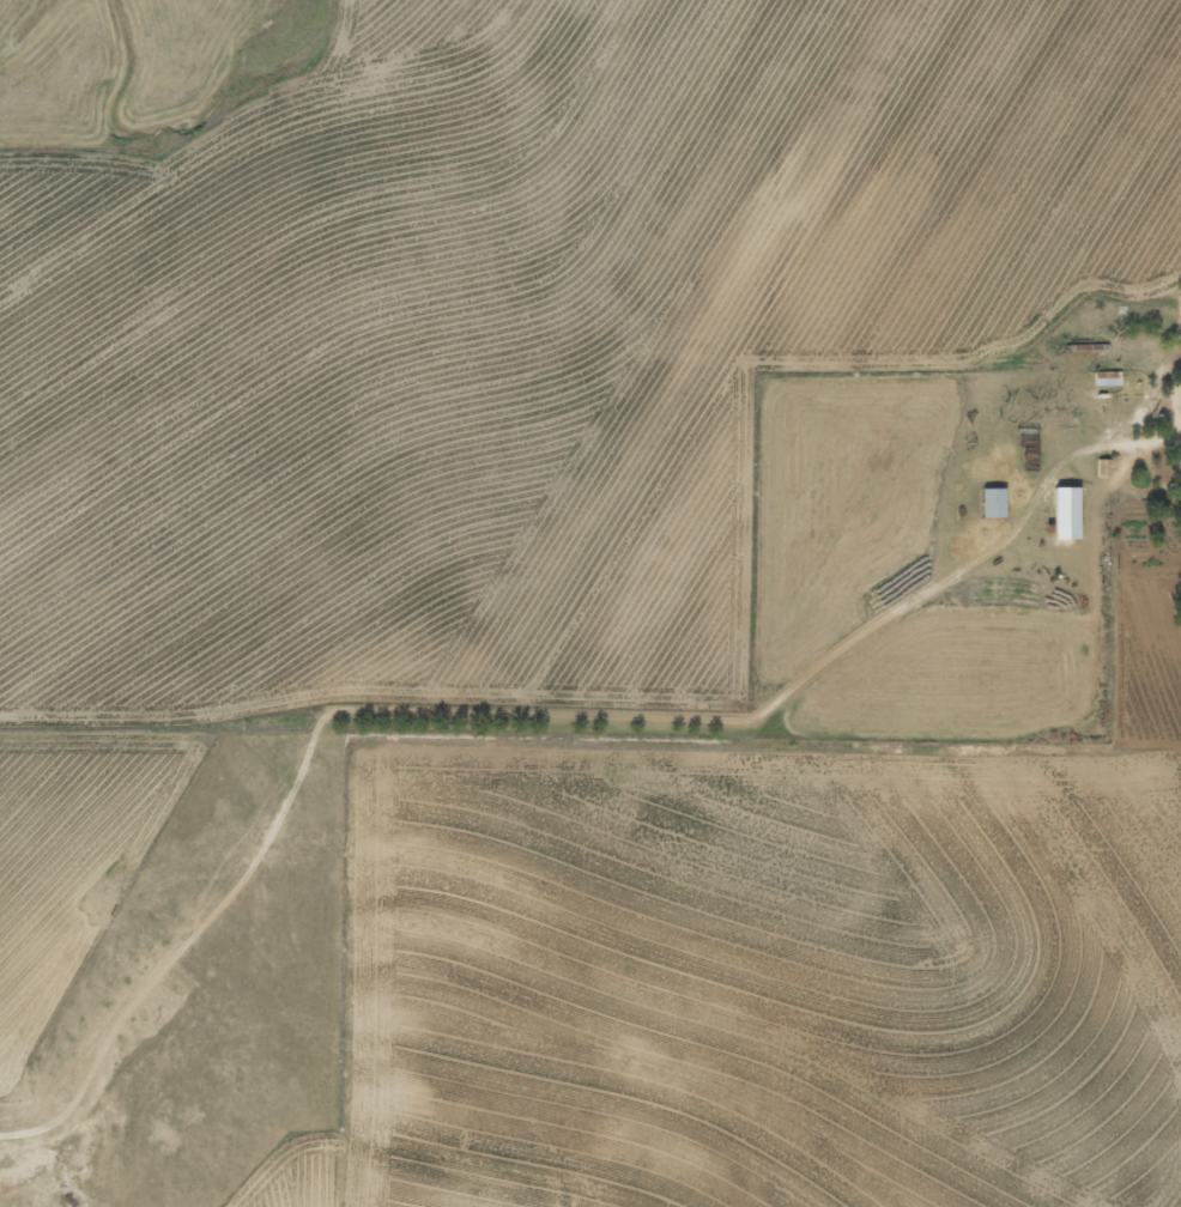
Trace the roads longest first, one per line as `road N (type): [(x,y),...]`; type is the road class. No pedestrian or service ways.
road 1 (residential): [(0,1171),(92,1134),(176,1031),(332,797),(392,748),(708,742),(830,703)]

